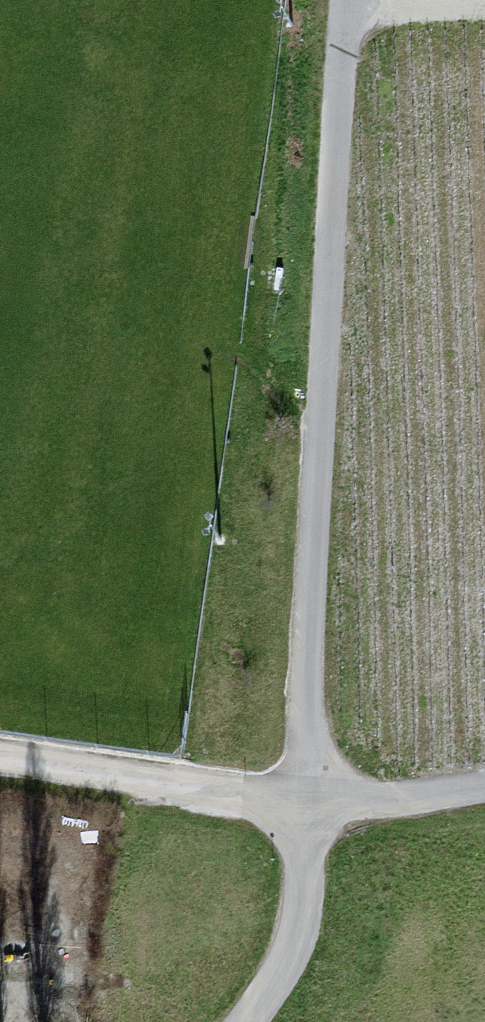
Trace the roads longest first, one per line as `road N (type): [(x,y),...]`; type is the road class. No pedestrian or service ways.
road 1 (track): [(343,0),(304,814)]
road 2 (unclassified): [(304,814),(0,772)]
road 3 (track): [(484,787),(304,814)]
road 4 (track): [(341,32),(484,22)]

